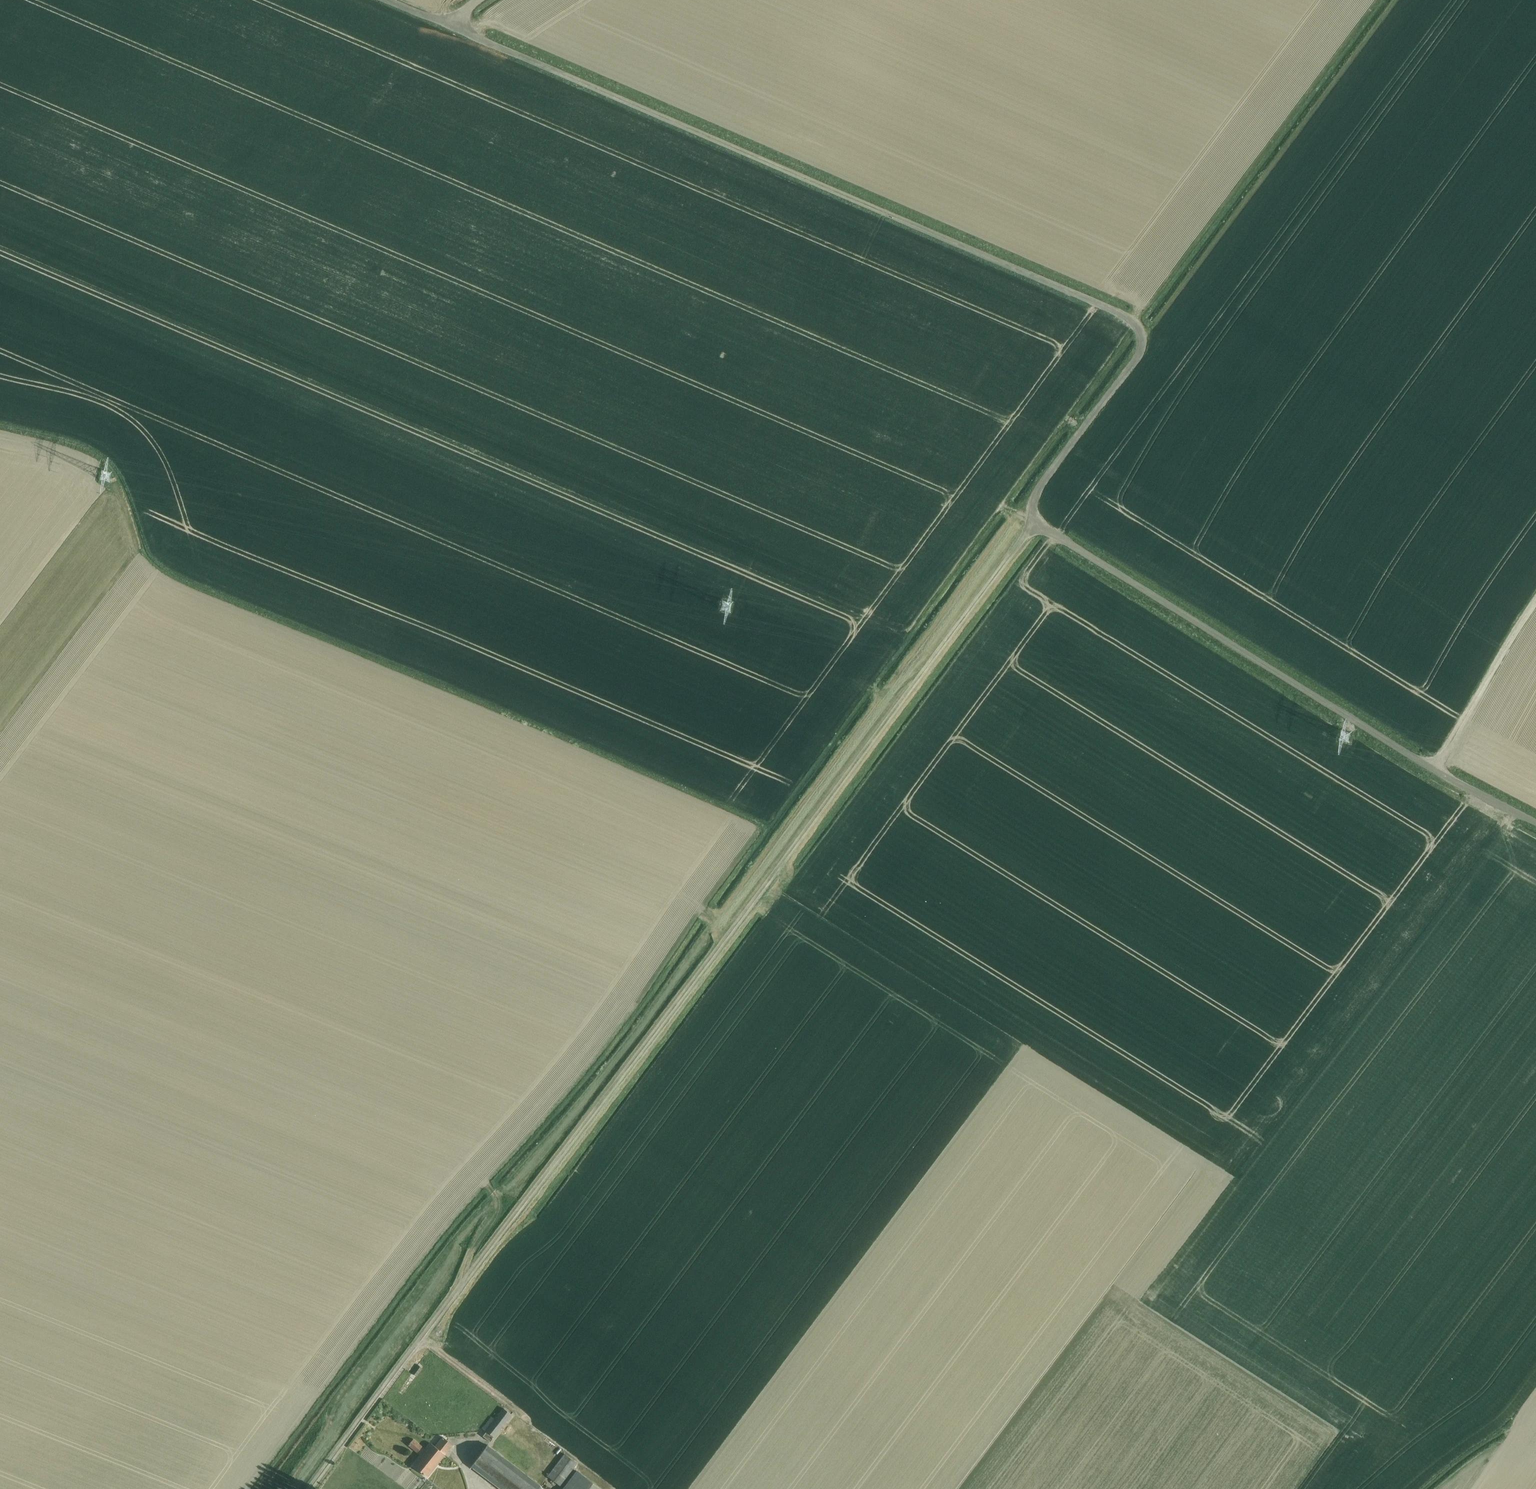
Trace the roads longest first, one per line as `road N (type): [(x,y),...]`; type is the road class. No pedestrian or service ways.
road 1 (track): [(311,1488),(1035,526)]
road 2 (track): [(1035,526),(1034,496),(1122,383),(1139,352),(1139,327),(448,23)]
road 3 (track): [(1035,526),(1535,824)]

